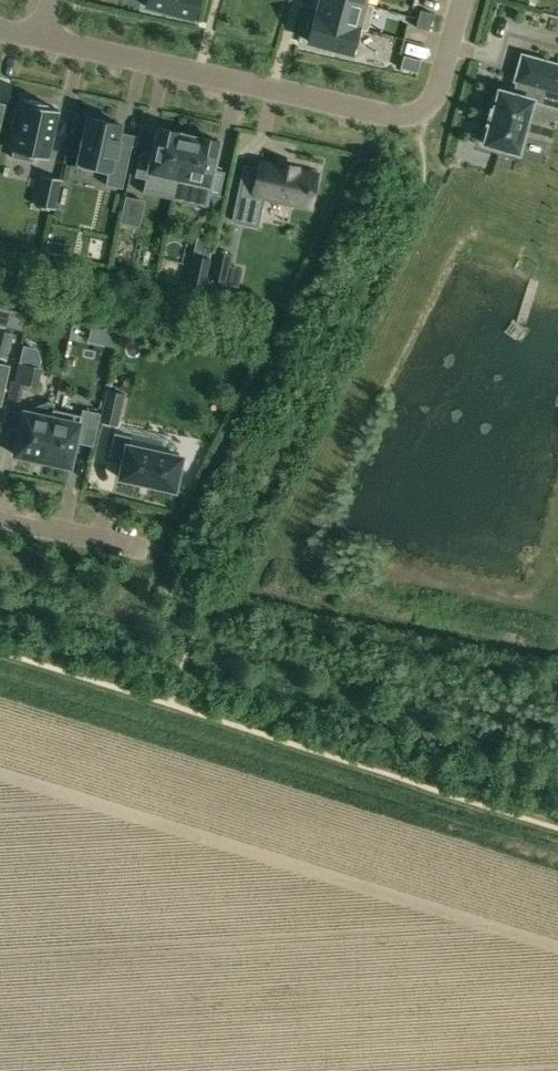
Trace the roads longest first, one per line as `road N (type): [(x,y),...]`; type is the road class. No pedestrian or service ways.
road 1 (residential): [(42,39),(413,117),(437,92),(463,0)]
road 2 (residential): [(0,518),(141,550)]

